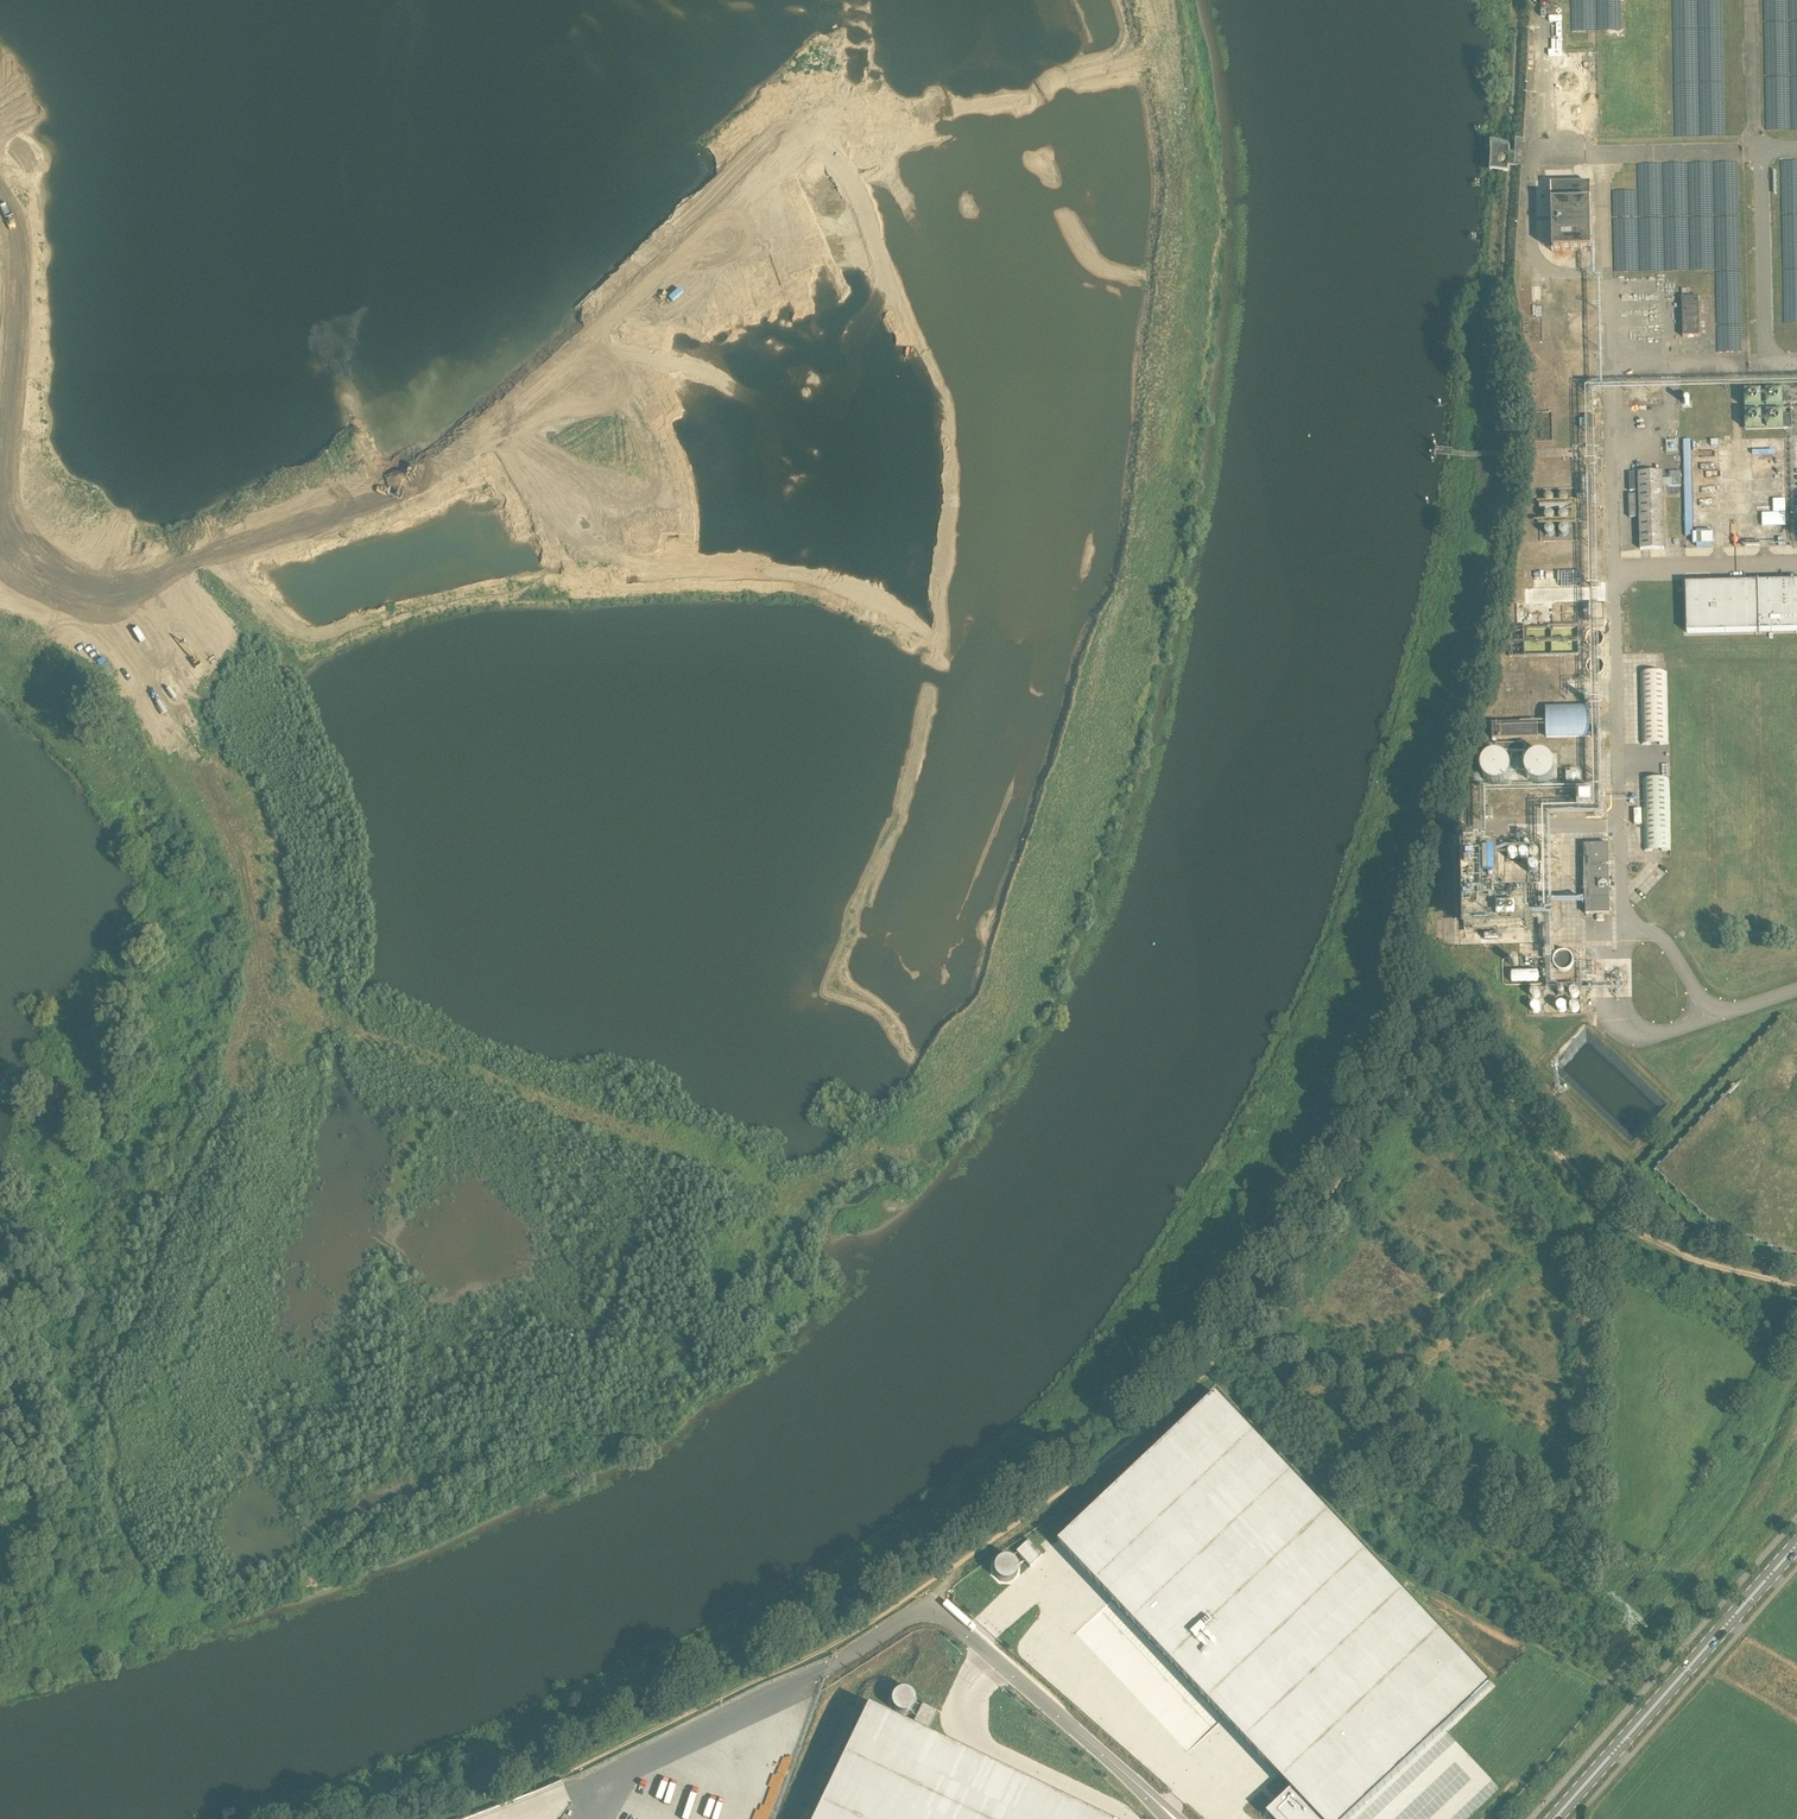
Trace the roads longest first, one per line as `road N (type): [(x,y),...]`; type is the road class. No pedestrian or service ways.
road 1 (track): [(1253,1312),(1110,1456),(879,1617),(595,1759),(438,1818)]
road 2 (track): [(1796,1291),(1658,1246),(1605,1209),(1460,1024),(1439,1007),(1419,1016)]
road 3 (unclassified): [(828,1669),(918,1612),(941,1612),(1176,1818)]
road 4 (secondary): [(1555,1818),(1796,1545)]
road 5 (track): [(1419,1016),(1330,1203),(1253,1312)]
road 6 (track): [(0,594),(65,601),(320,518)]

